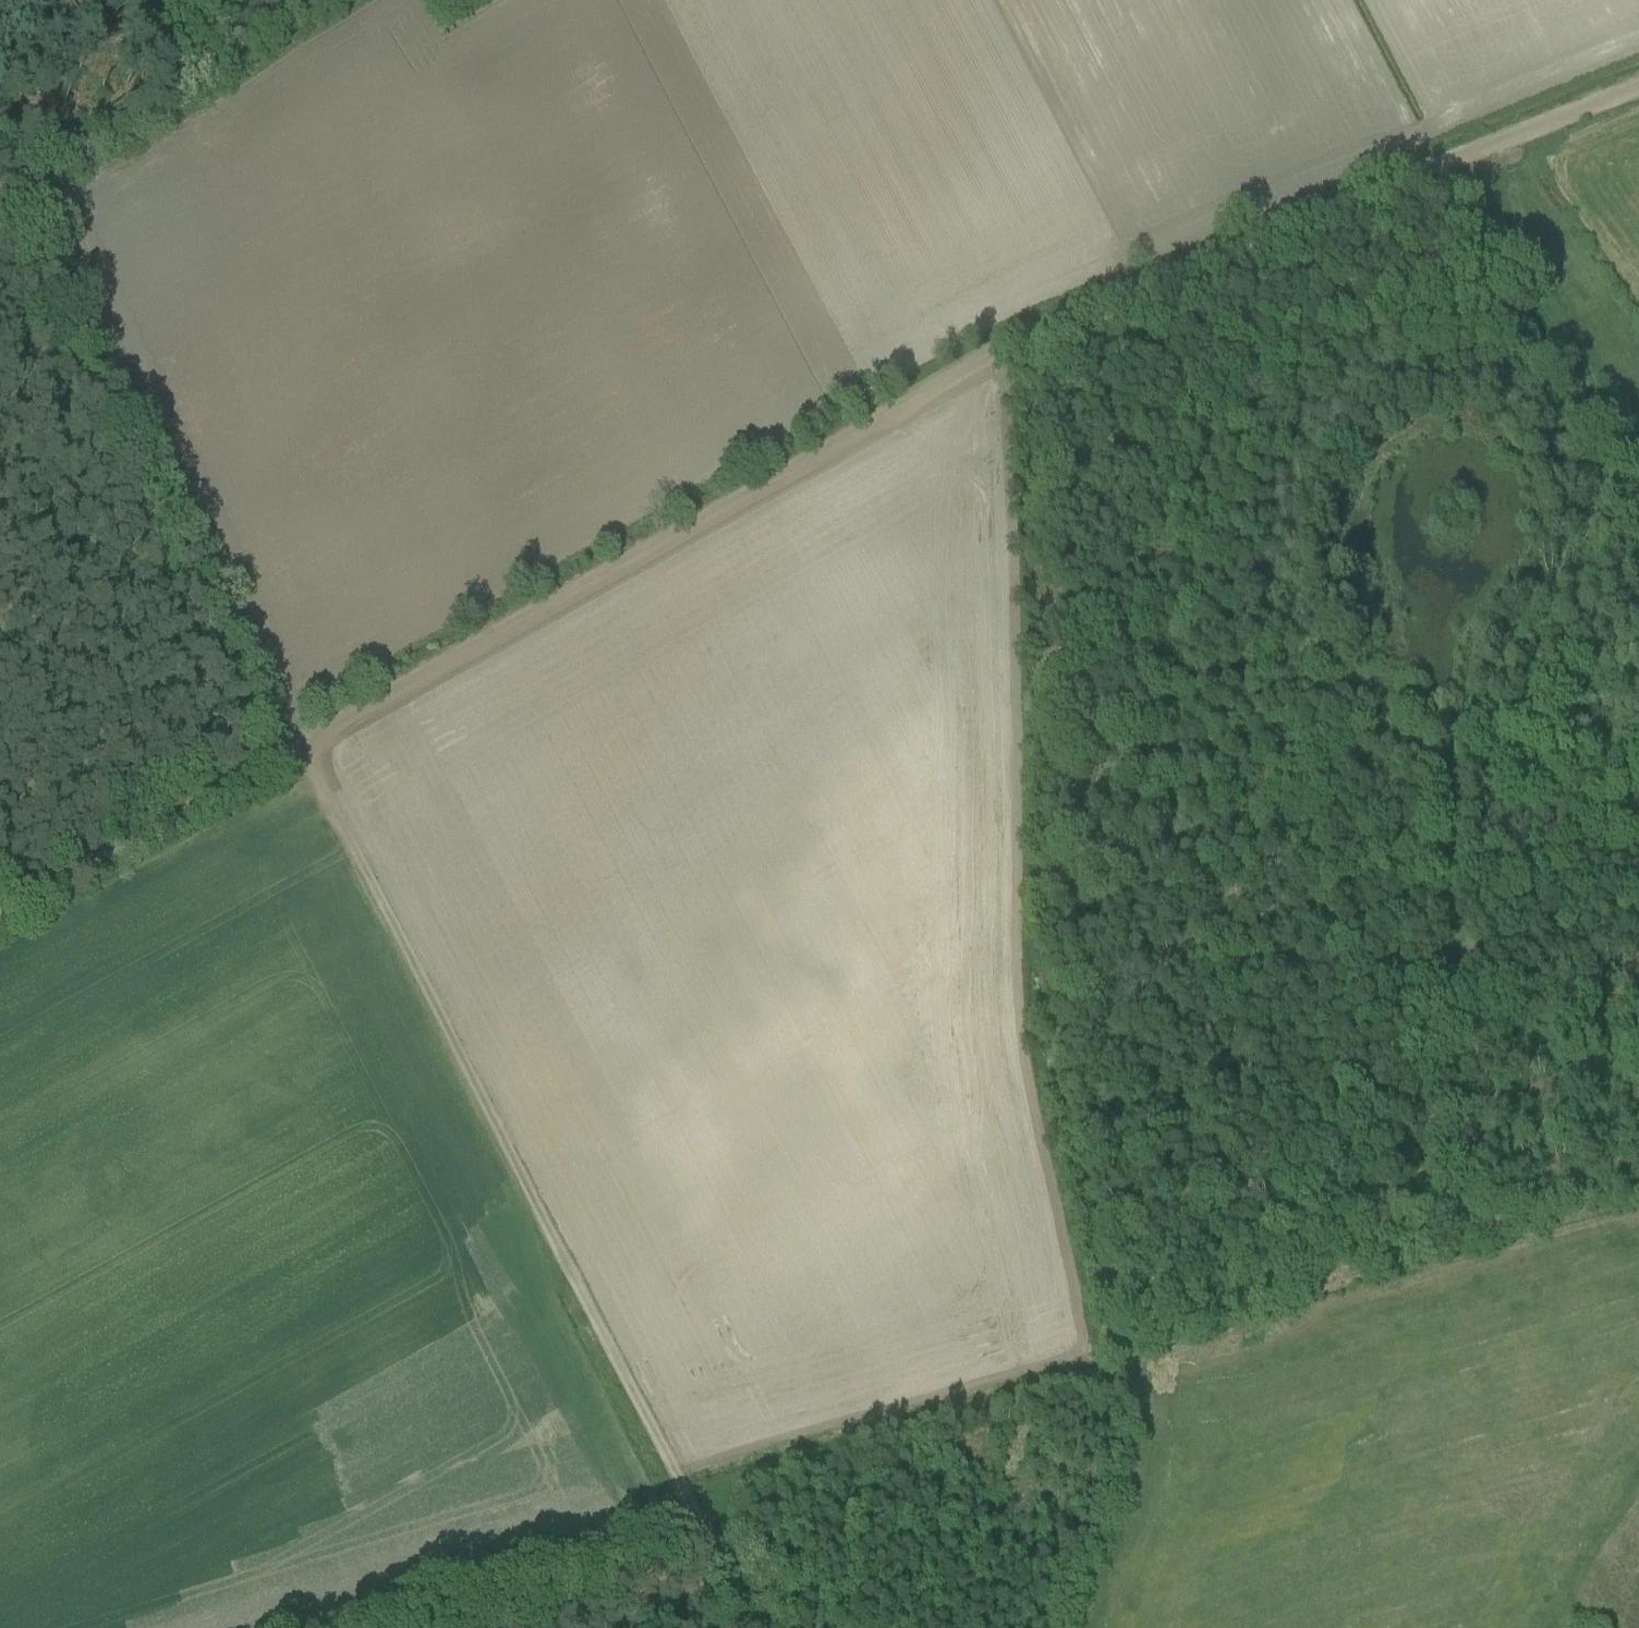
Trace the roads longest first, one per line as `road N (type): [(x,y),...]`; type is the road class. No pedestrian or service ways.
road 1 (track): [(1638,85),(1019,345),(296,748)]
road 2 (track): [(296,748),(753,1627)]
road 3 (track): [(296,748),(0,908)]

